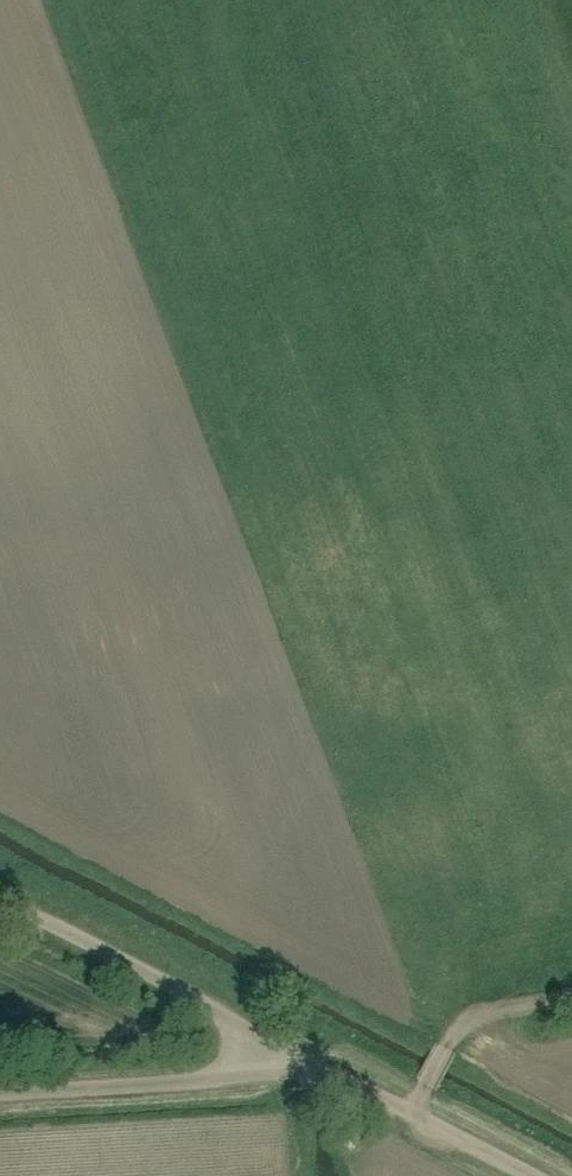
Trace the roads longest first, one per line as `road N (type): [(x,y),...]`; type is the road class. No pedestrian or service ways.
road 1 (residential): [(270,1047),(0,899)]
road 2 (residential): [(536,1175),(270,1047)]
road 3 (residential): [(270,1047),(227,1080),(0,1093)]
road 4 (track): [(571,991),(474,1014),(411,1115)]

